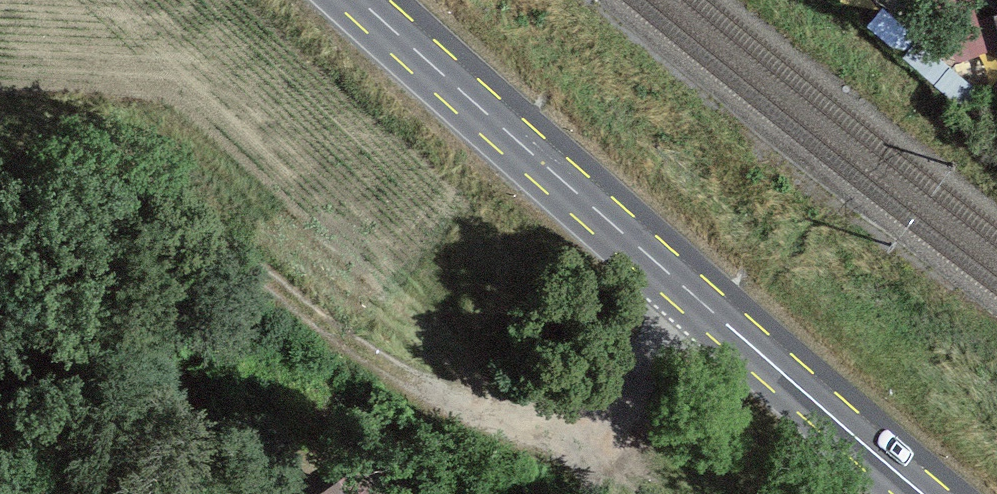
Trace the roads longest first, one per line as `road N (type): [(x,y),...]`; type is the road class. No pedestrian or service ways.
road 1 (secondary): [(923,493),(365,0)]
road 2 (track): [(648,469),(441,393),(356,349),(234,253),(186,229),(104,220),(0,239)]

